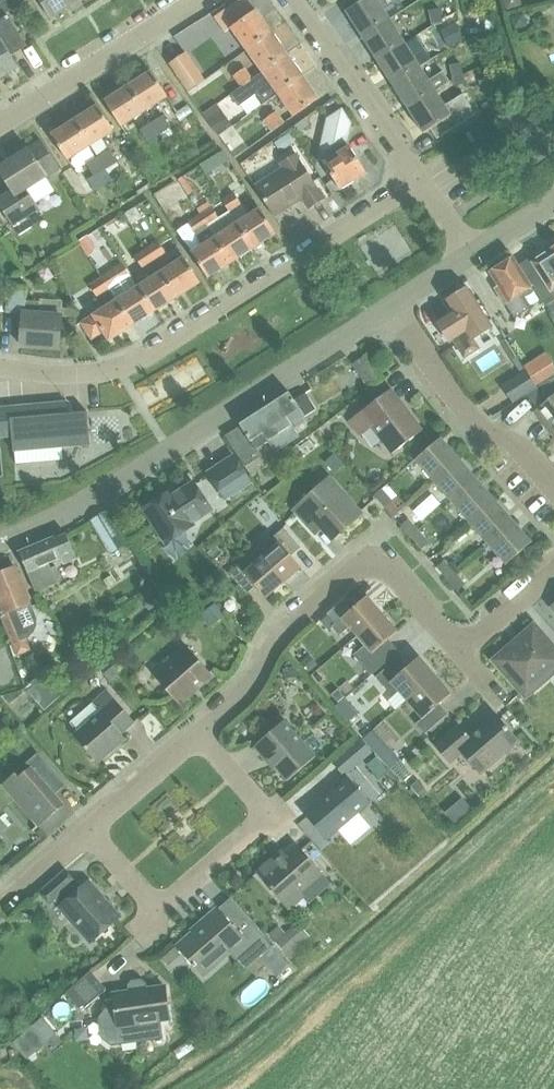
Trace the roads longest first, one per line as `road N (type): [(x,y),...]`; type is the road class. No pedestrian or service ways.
road 1 (residential): [(0,368),(69,375),(119,368),(421,181)]
road 2 (residential): [(0,540),(83,505),(390,305)]
road 3 (residential): [(199,738),(253,682),(288,625),(380,552),(456,646)]
road 4 (residential): [(199,738),(266,815),(159,913),(90,830)]
road 5 (residential): [(553,478),(528,449),(449,399),(390,305)]
road 6 (residential): [(421,181),(278,0)]
road 7 (residential): [(185,0),(0,117)]
road 8 (residential): [(90,830),(199,738)]
road 9 (residential): [(456,646),(553,565)]

